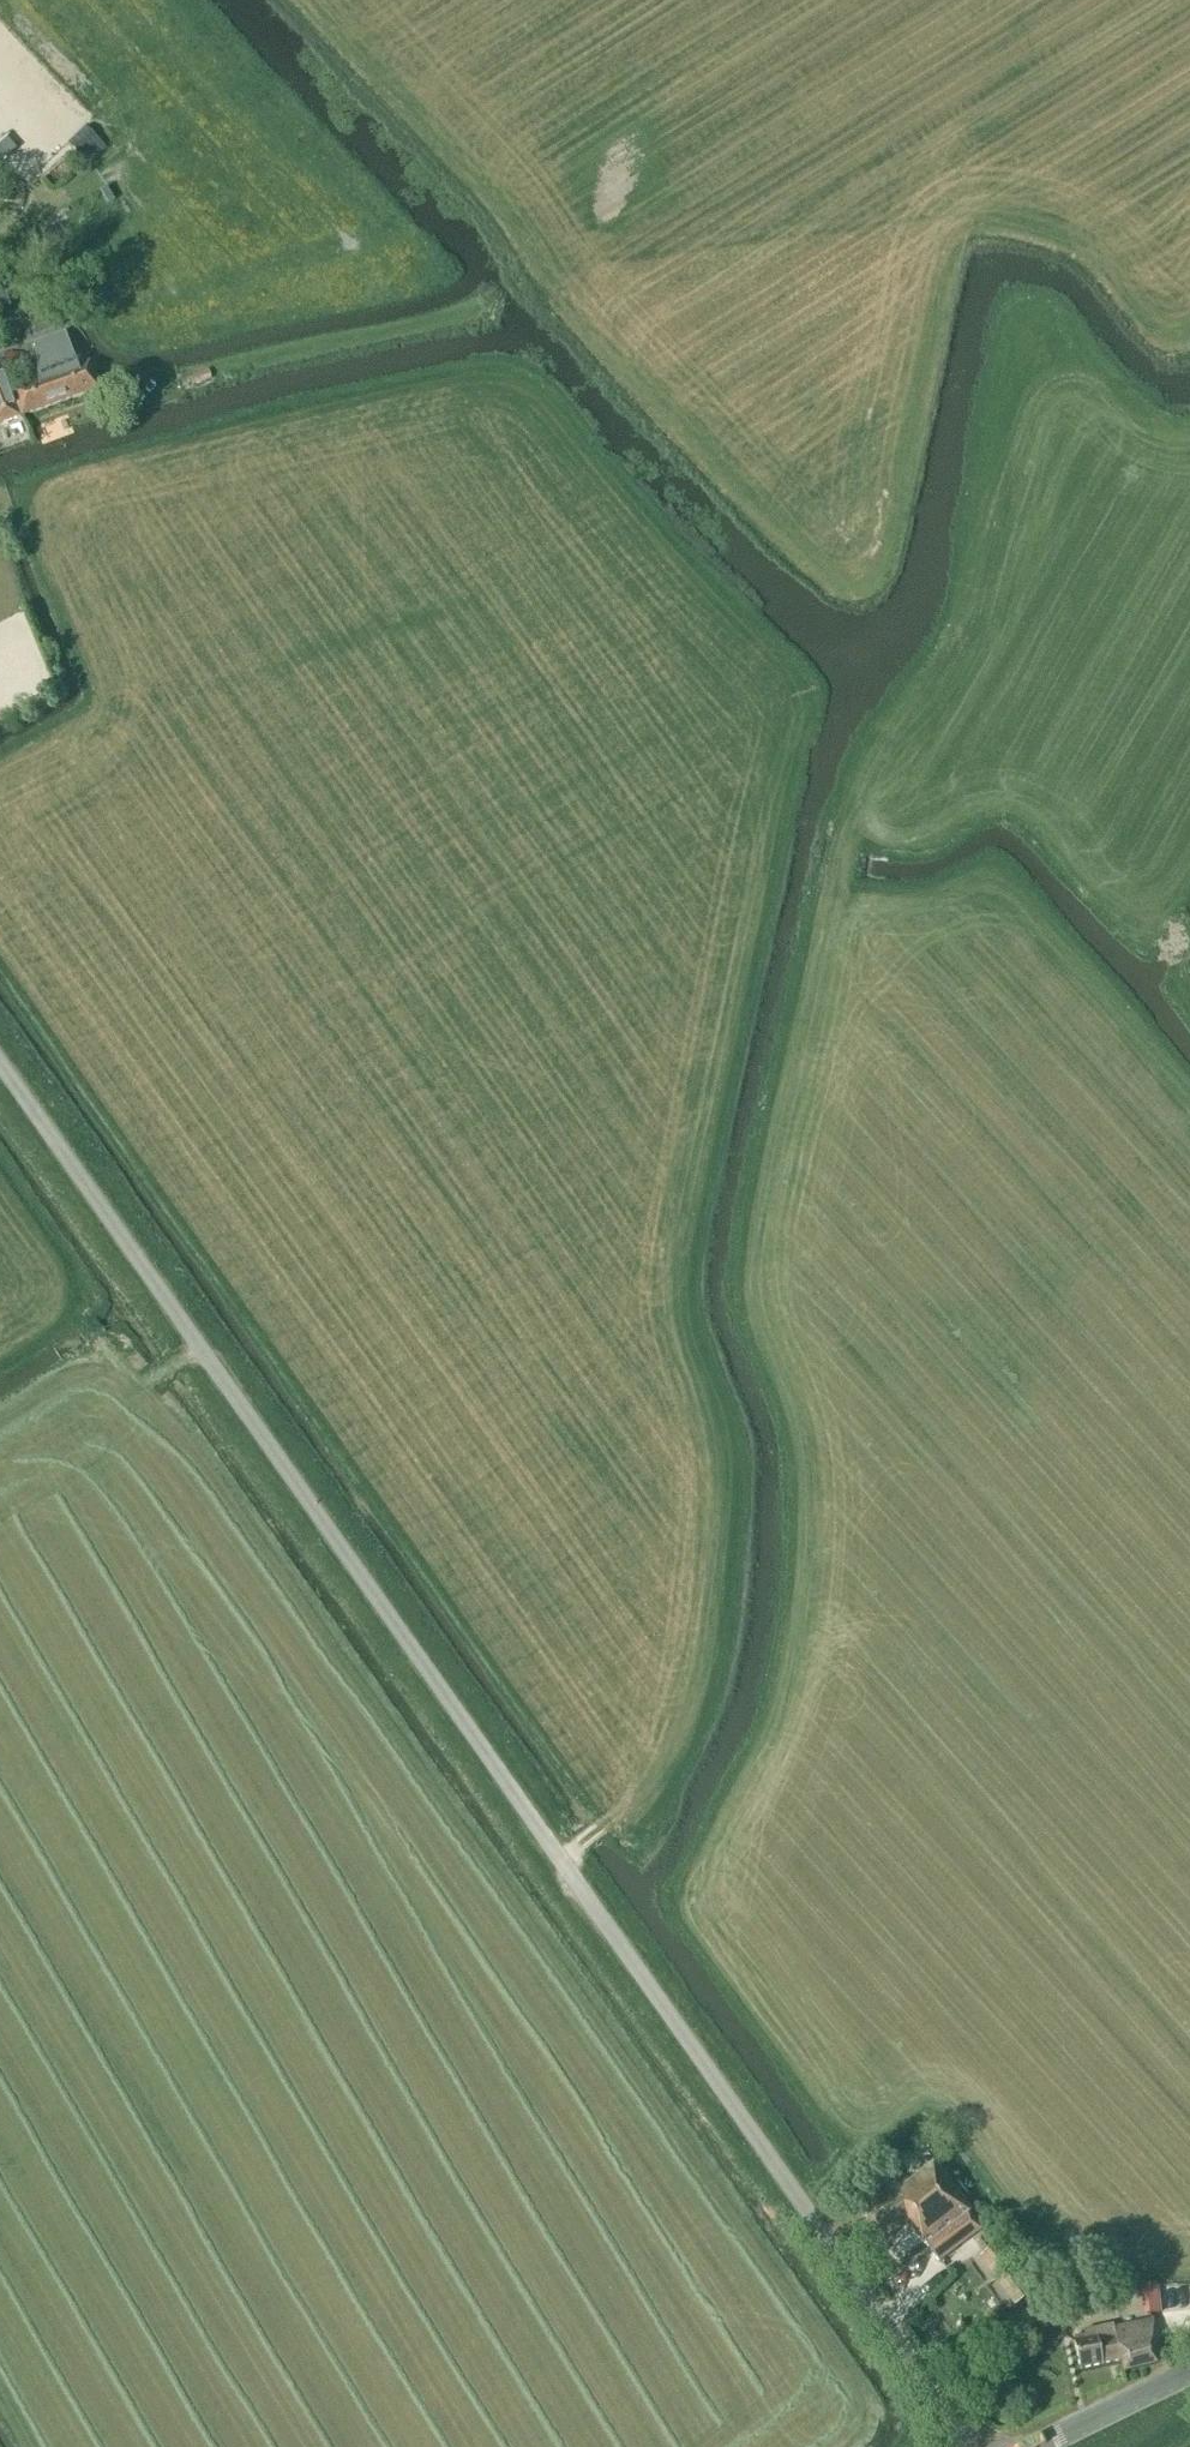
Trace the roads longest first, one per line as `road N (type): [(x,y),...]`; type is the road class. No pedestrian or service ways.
road 1 (unclassified): [(981,2446),(0,1071)]
road 2 (track): [(723,1548),(686,1715),(640,1799),(561,1858)]
road 3 (tertiary): [(1037,2446),(1189,2371)]

